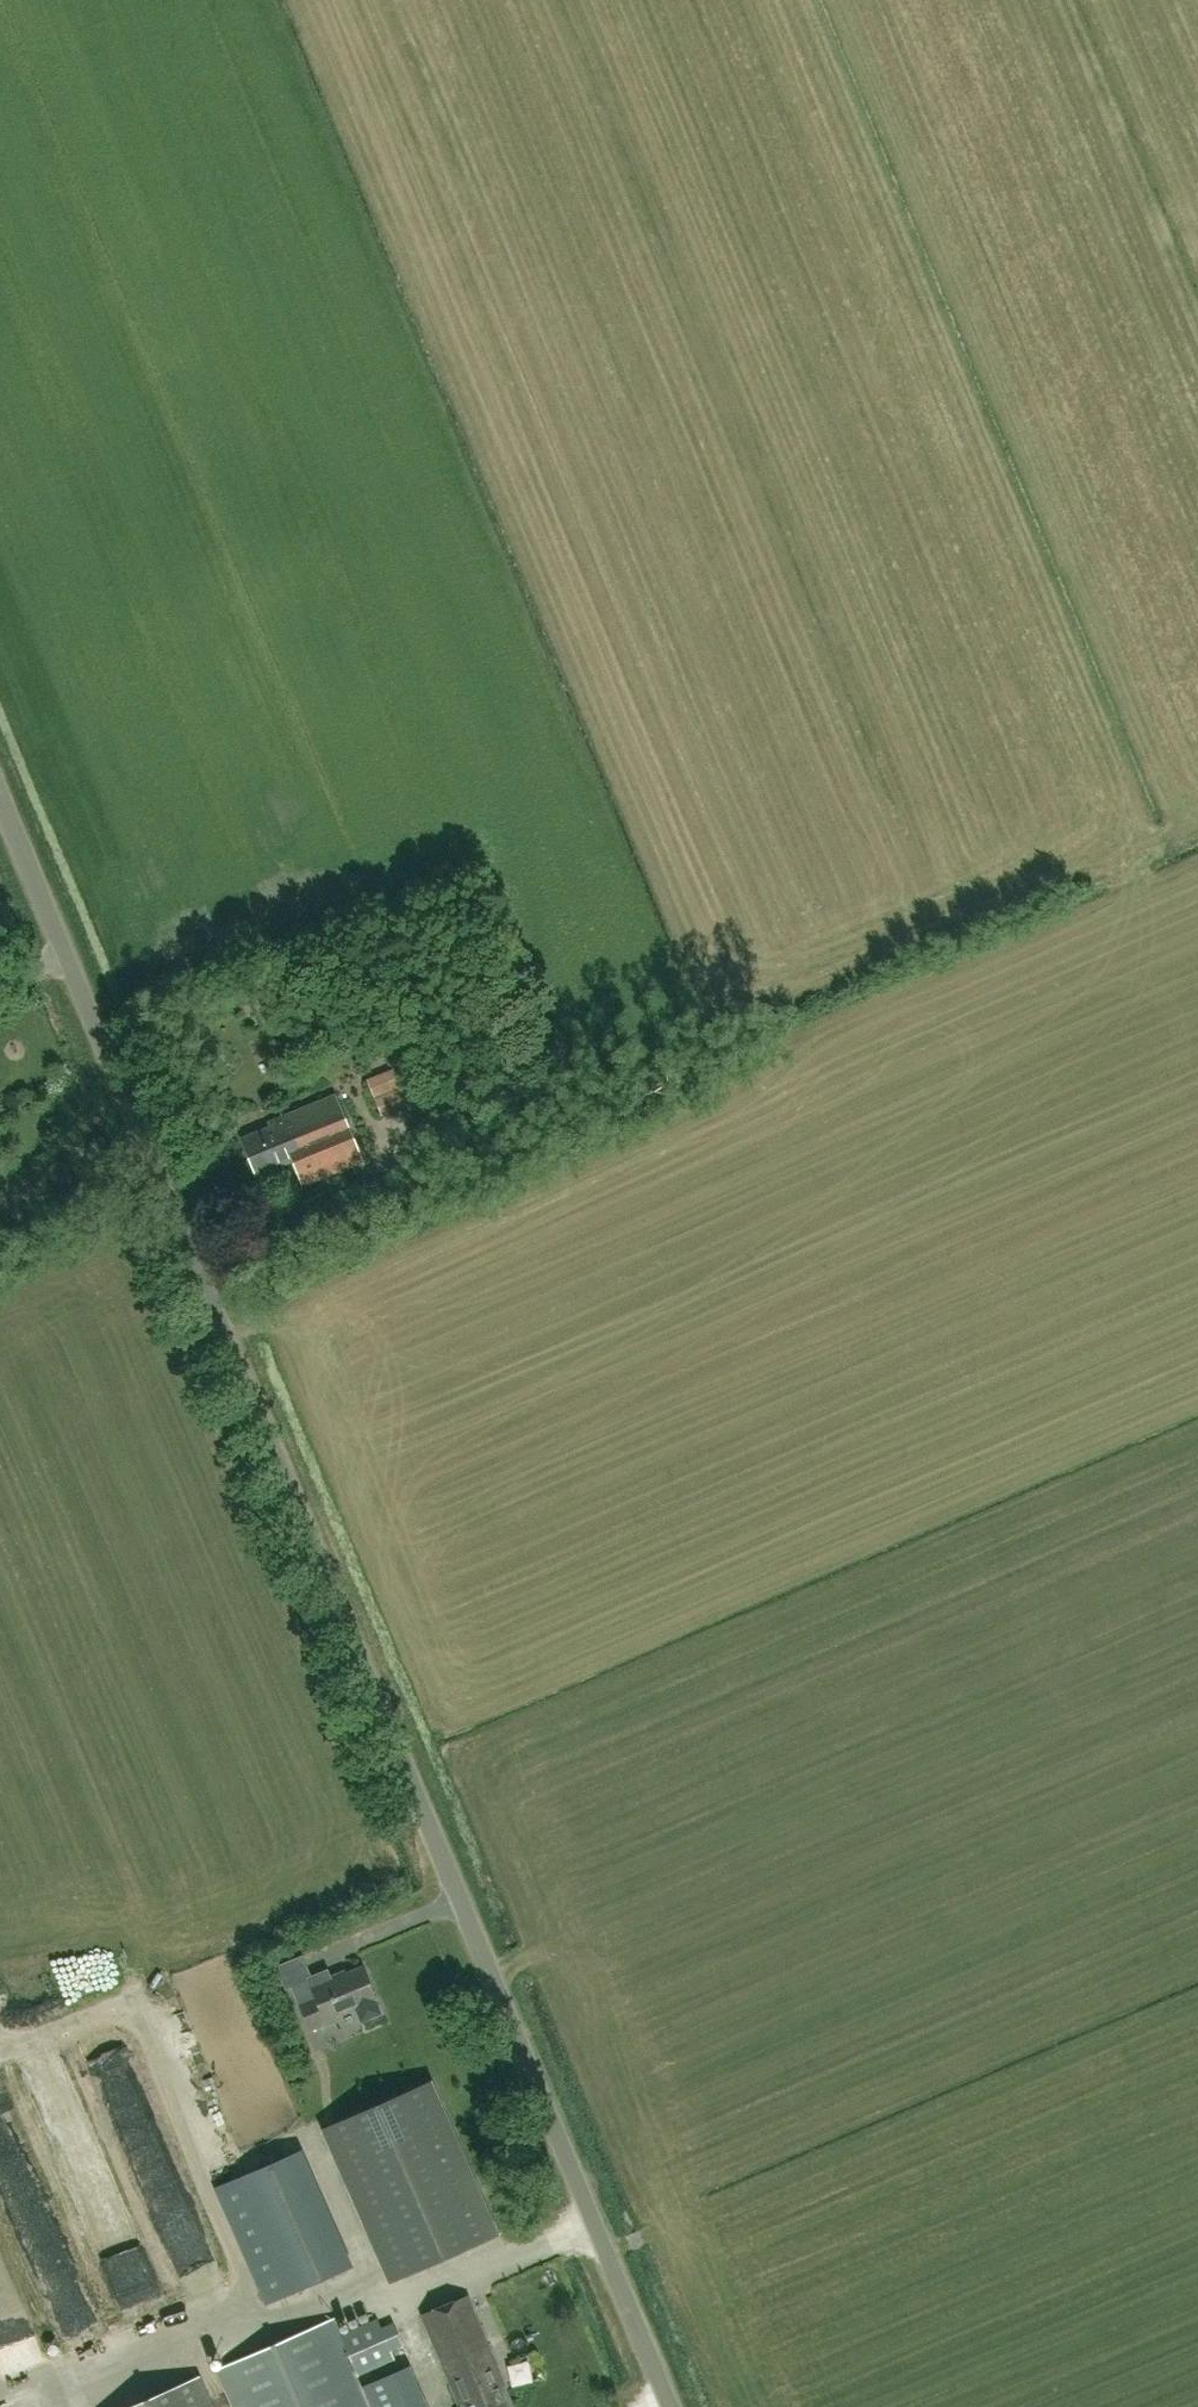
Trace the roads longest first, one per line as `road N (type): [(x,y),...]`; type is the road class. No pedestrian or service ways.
road 1 (unclassified): [(674,2406),(0,793)]

